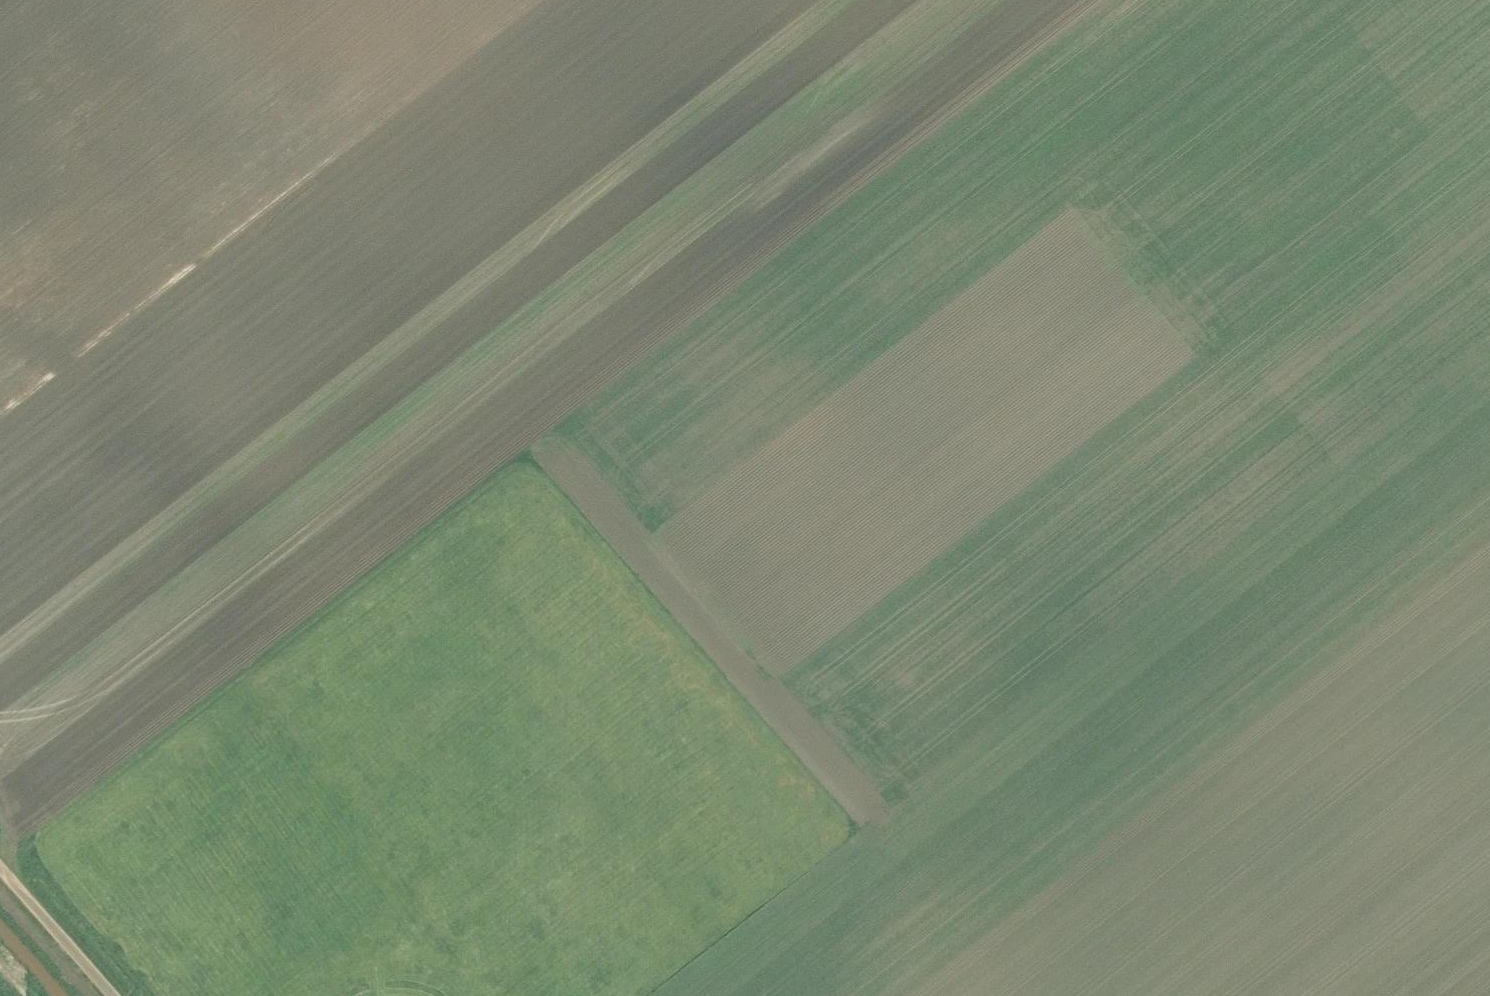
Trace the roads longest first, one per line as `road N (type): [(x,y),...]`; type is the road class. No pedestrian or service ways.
road 1 (track): [(115,995),(0,866)]

